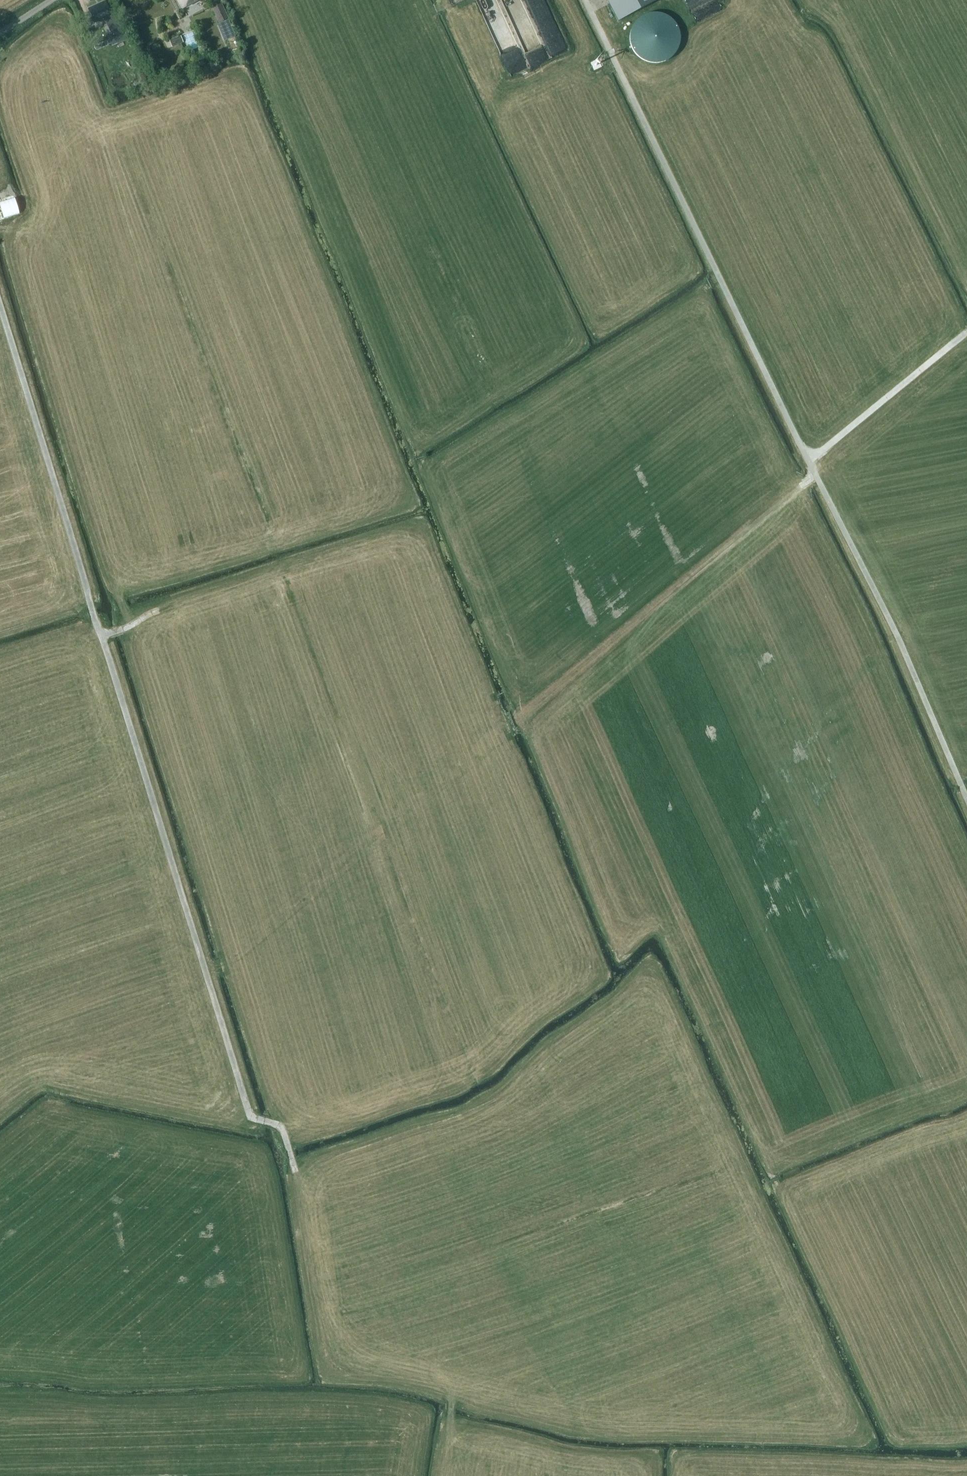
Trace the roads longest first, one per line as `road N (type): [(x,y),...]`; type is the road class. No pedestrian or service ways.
road 1 (track): [(966,820),(582,0)]

